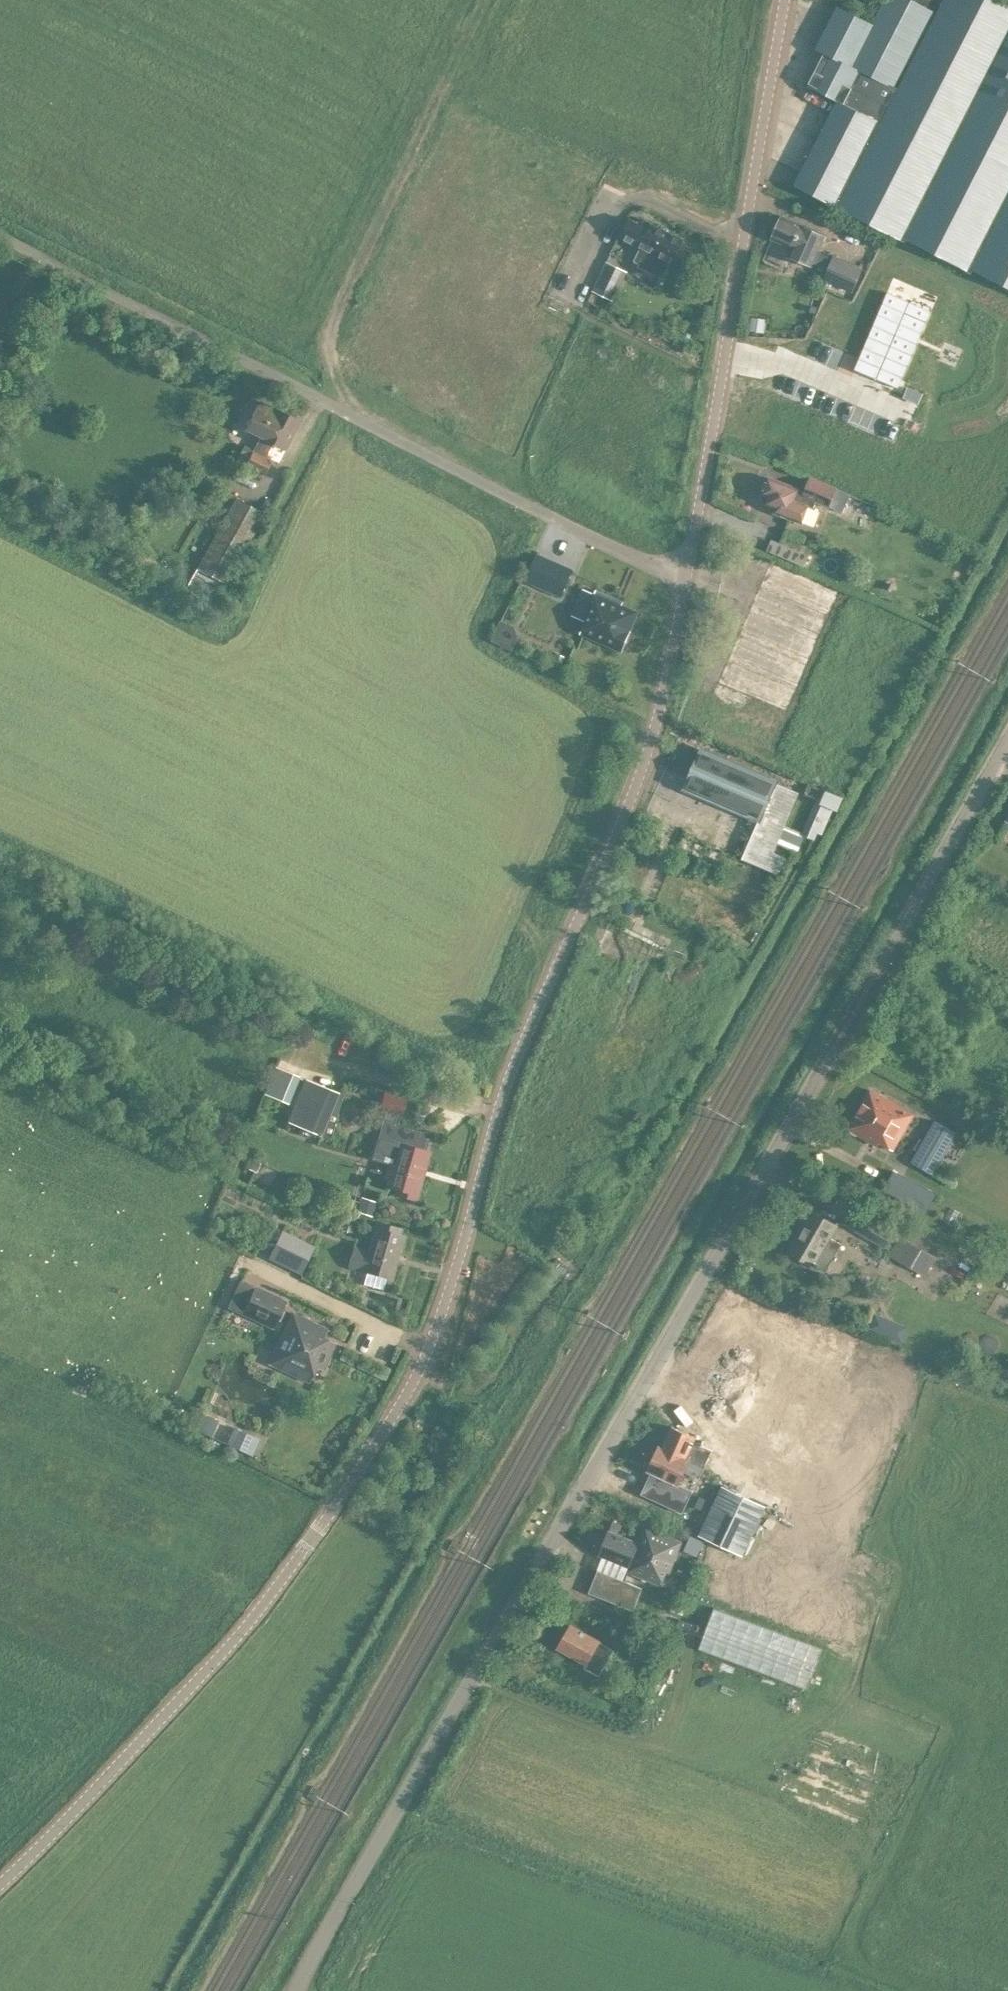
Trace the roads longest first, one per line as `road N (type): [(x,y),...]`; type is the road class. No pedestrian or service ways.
road 1 (unclassified): [(0,1877),(248,1618),(402,1398),(437,1327),(501,1093),(640,771),(685,580)]
road 2 (unclassified): [(296,1990),(1007,737)]
road 3 (unclassified): [(685,580),(0,234)]
road 4 (unclassified): [(685,580),(782,0)]

